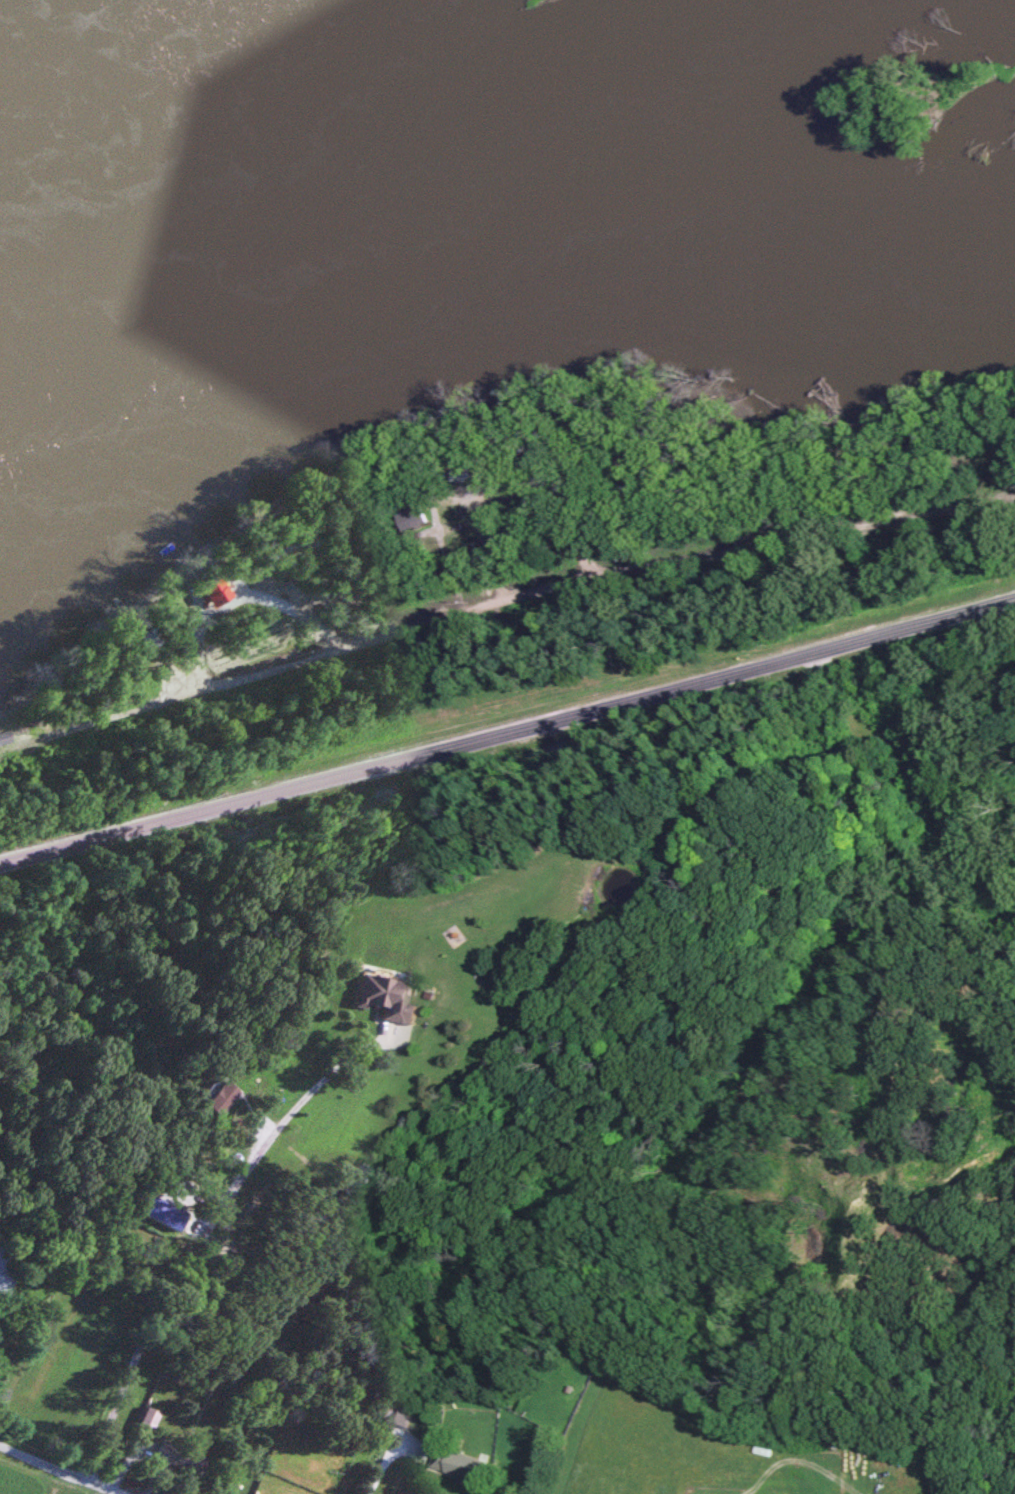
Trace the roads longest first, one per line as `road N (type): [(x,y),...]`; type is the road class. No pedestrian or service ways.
road 1 (secondary): [(0,864),(1014,597)]
road 2 (residential): [(123,1493),(0,1448)]

